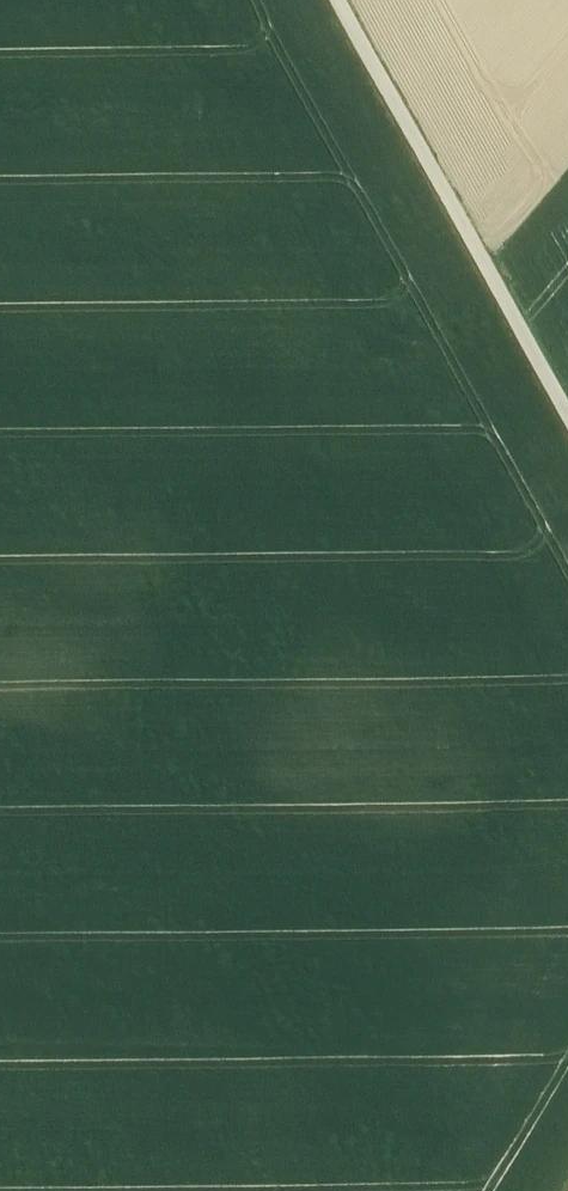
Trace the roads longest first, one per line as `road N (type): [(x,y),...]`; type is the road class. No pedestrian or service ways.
road 1 (track): [(341,0),(567,414)]

